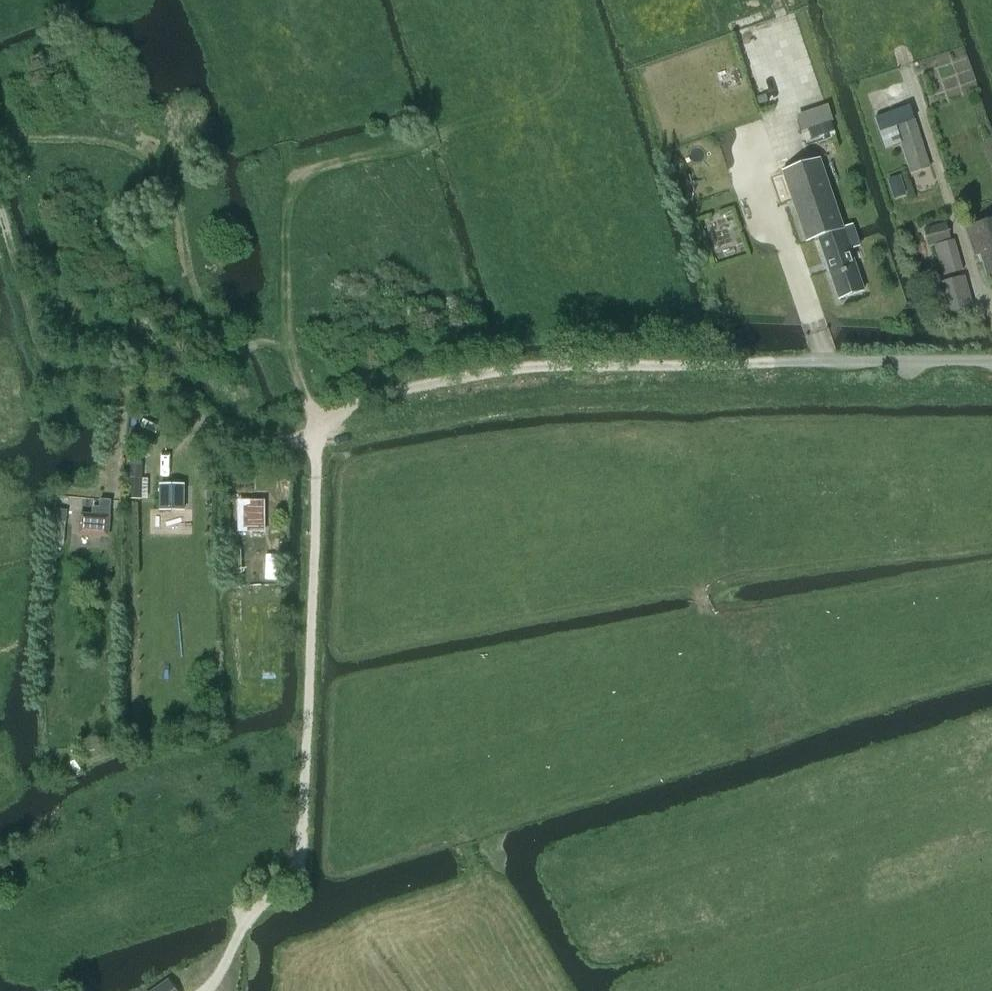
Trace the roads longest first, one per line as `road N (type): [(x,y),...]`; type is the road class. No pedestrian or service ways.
road 1 (track): [(550,990),(457,827),(689,755),(729,682),(706,563),(991,527)]
road 2 (track): [(782,361),(517,364),(370,393),(284,437)]
road 3 (unclassified): [(991,362),(782,361)]
road 4 (track): [(436,140),(333,168),(301,186),(283,144)]
road 5 (track): [(284,344),(301,186)]
road 6 (track): [(284,344),(315,428),(316,480)]

